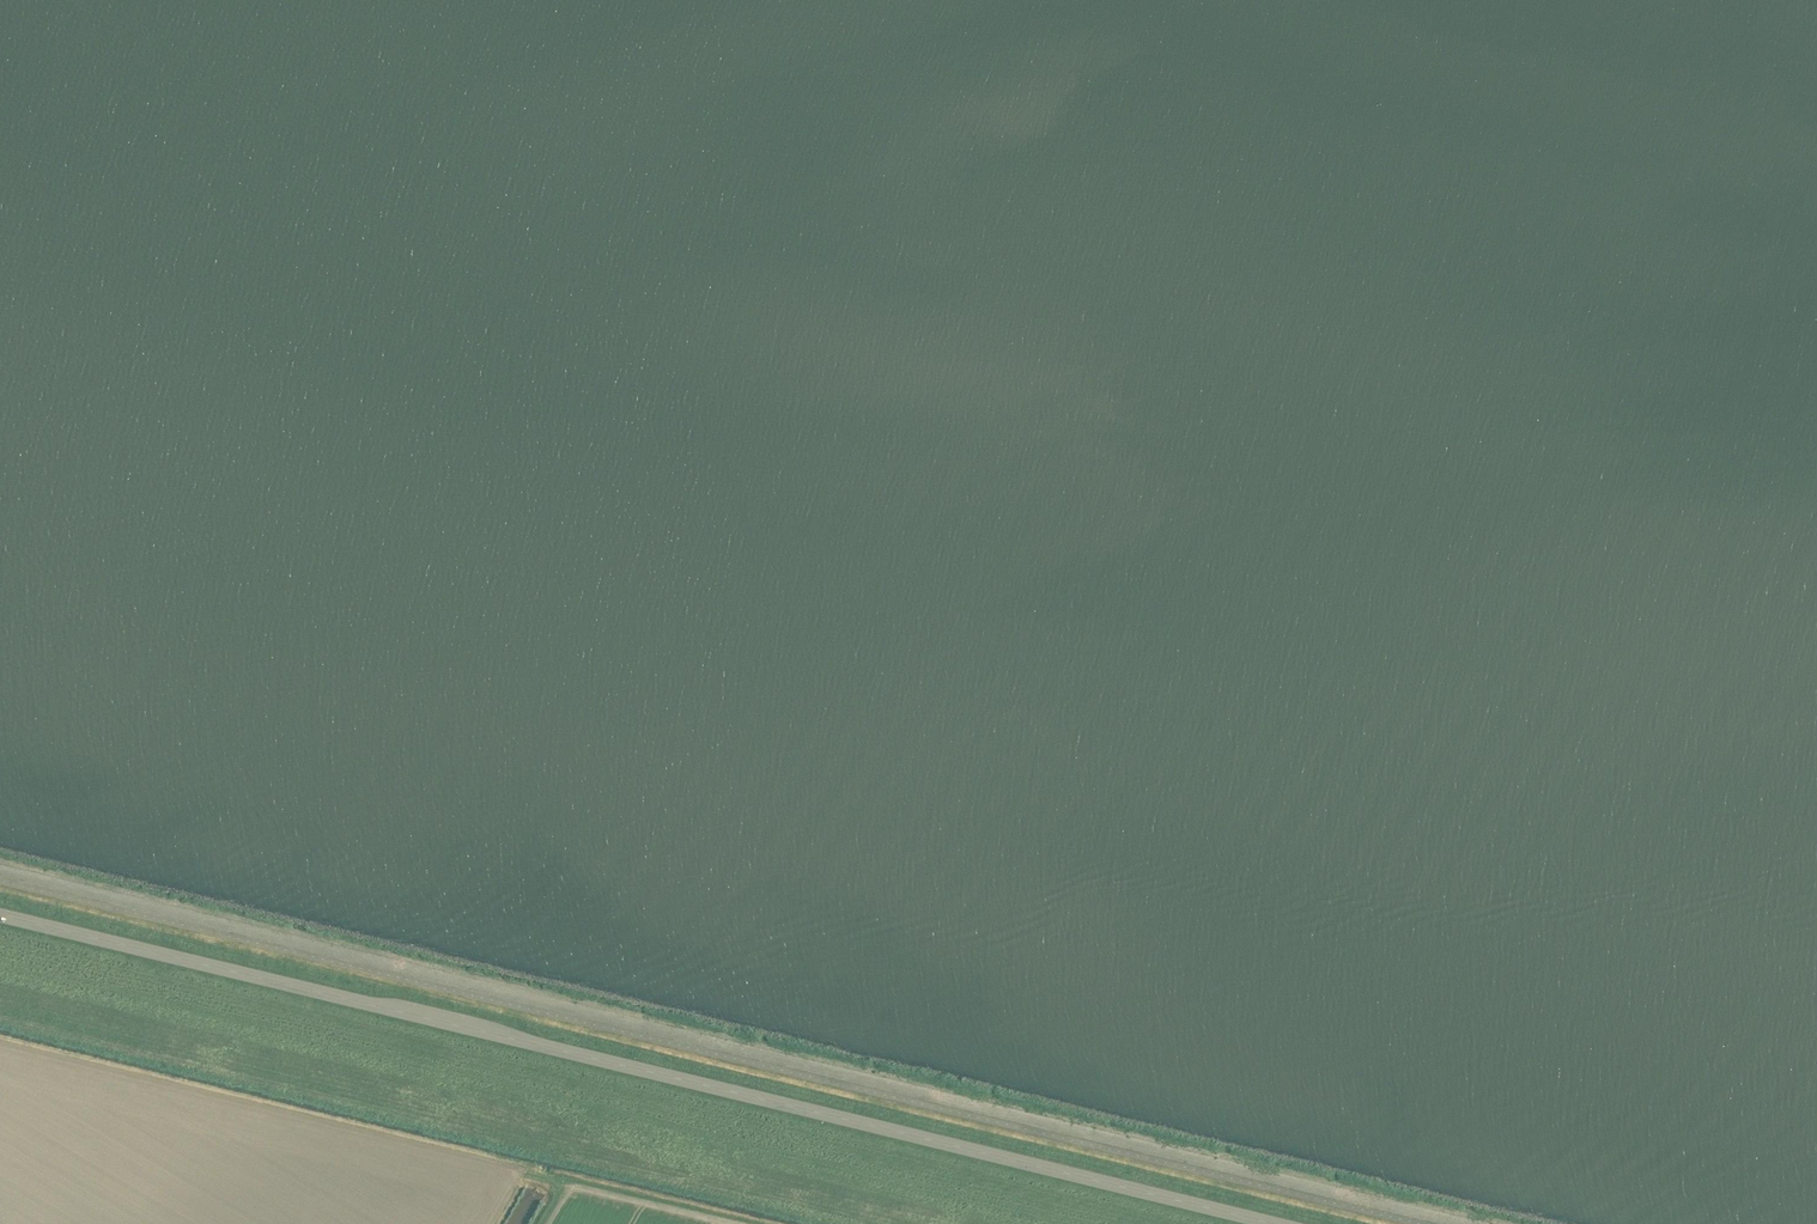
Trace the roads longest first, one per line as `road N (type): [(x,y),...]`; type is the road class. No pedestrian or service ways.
road 1 (tertiary): [(1270,1223),(0,916)]

